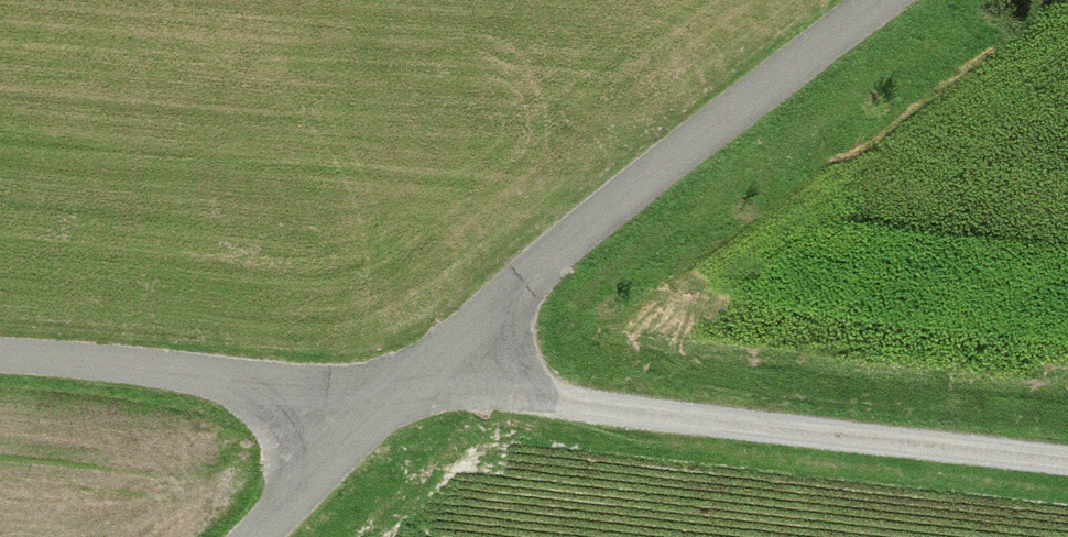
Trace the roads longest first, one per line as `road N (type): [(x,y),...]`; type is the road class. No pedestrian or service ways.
road 1 (track): [(347,409),(448,395),(537,400),(1067,460)]
road 2 (unclassified): [(347,409),(442,351),(877,0)]
road 3 (unclassified): [(0,359),(207,373),(347,409)]
road 4 (unclassified): [(253,536),(347,409)]

